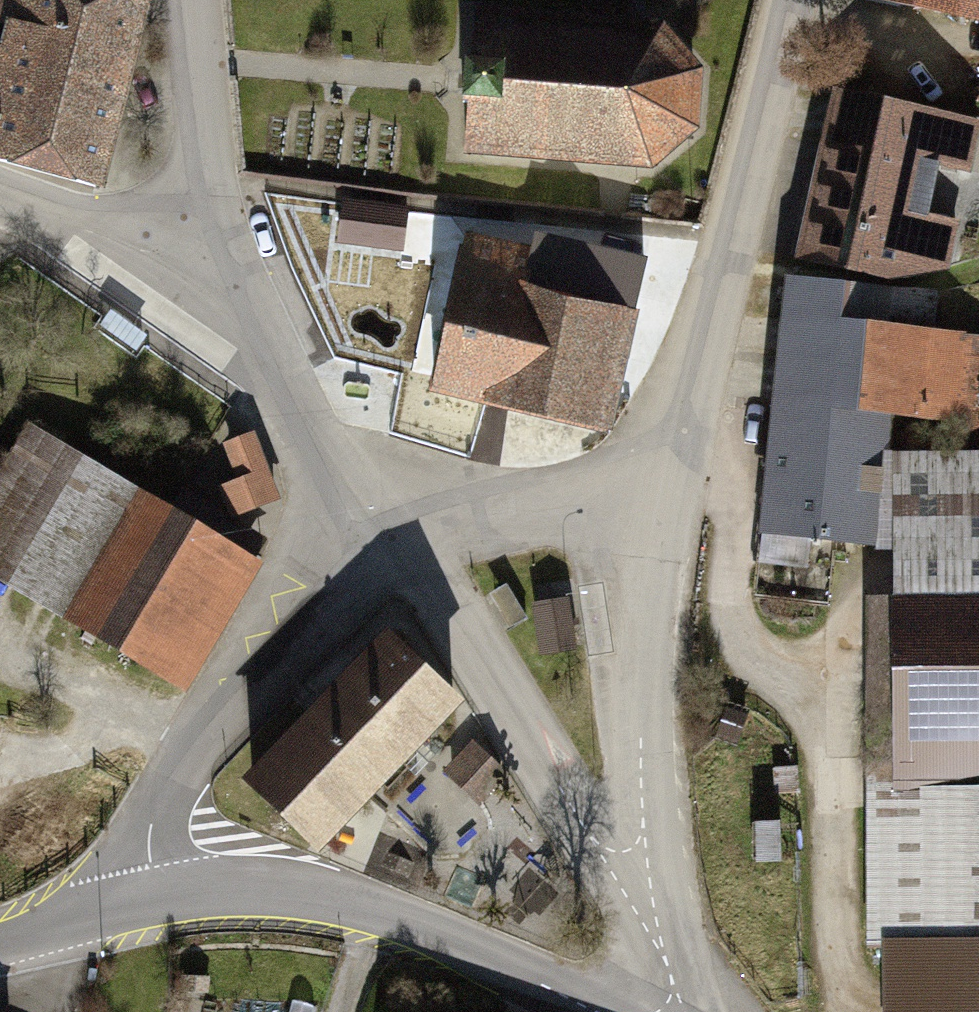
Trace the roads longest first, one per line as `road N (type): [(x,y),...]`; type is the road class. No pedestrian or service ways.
road 1 (tertiary): [(659,949),(442,595),(359,516)]
road 2 (residential): [(789,0),(667,496)]
road 3 (tertiary): [(152,908),(322,899),(491,956),(598,1011)]
road 4 (unclassified): [(359,516),(160,804),(148,833),(152,908)]
road 5 (residential): [(667,496),(649,604),(643,783),(659,949)]
road 6 (tertiary): [(359,516),(259,341),(167,274)]
road 7 (residential): [(359,516),(667,496)]
road 8 (residential): [(193,0),(208,177),(167,274)]
road 9 (tertiary): [(0,191),(73,215),(167,274)]
road 10 (tertiary): [(0,942),(152,908)]

